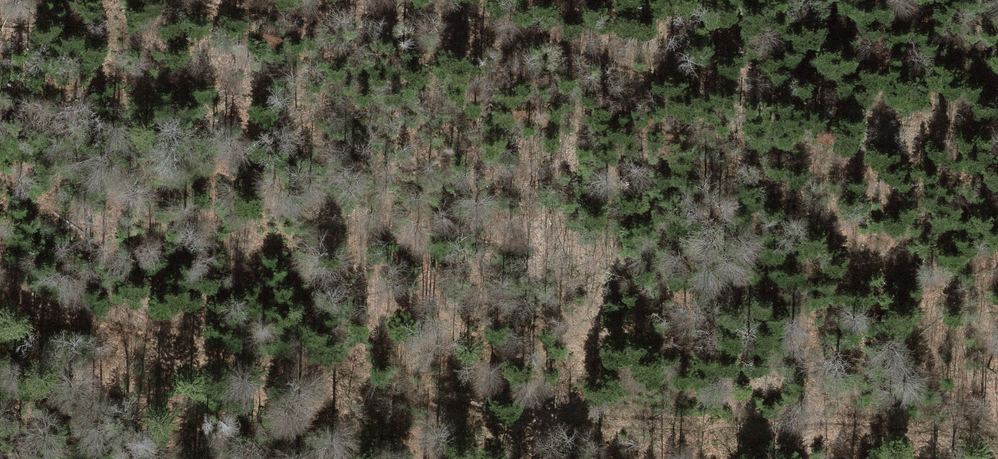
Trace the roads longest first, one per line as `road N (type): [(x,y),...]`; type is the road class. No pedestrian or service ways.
road 1 (track): [(997,438),(808,415),(688,424),(481,410),(75,306),(0,278)]
road 2 (track): [(997,129),(874,118),(627,66),(406,4),(283,8),(241,0)]

